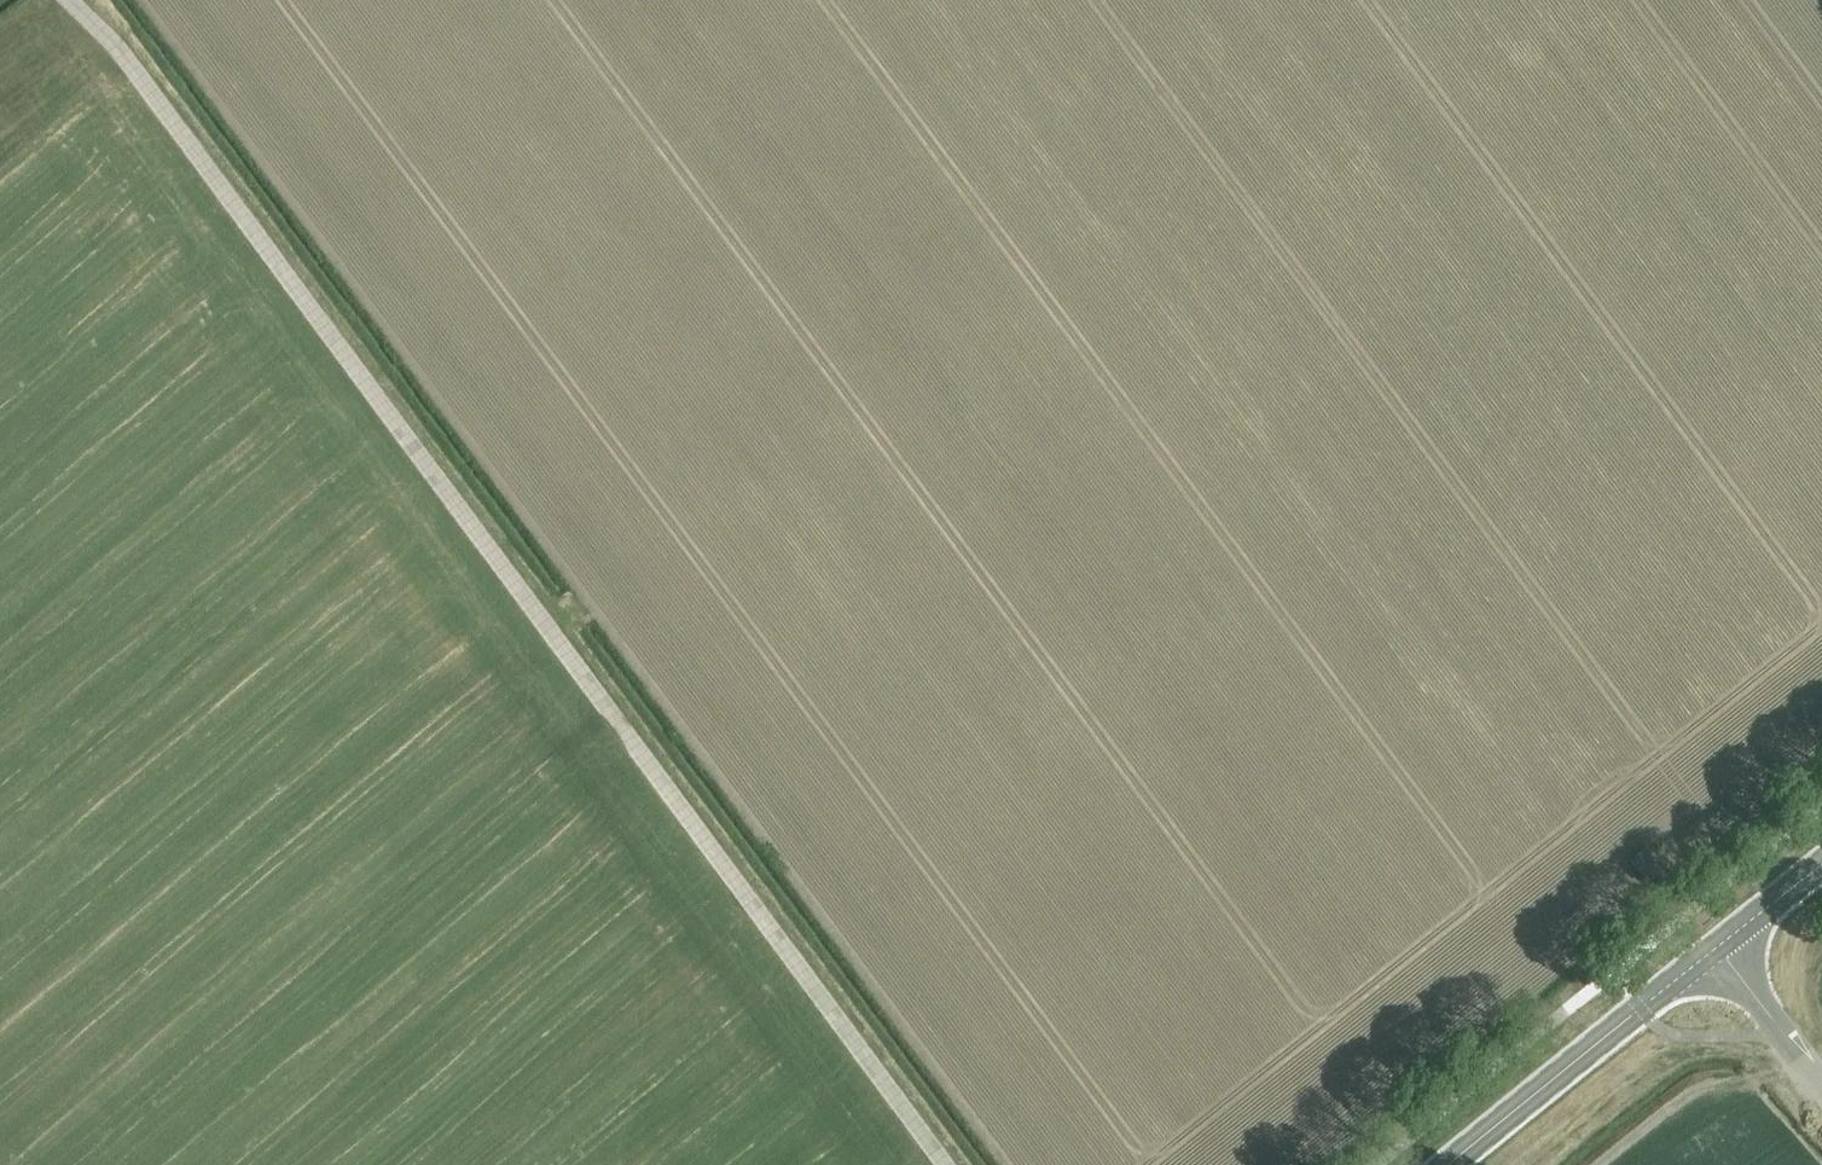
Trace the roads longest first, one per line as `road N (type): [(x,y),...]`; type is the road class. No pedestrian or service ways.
road 1 (secondary): [(1446,1164),(1712,943)]
road 2 (unclassified): [(1821,1085),(1712,943)]
road 3 (secondary): [(1712,943),(1821,861)]

